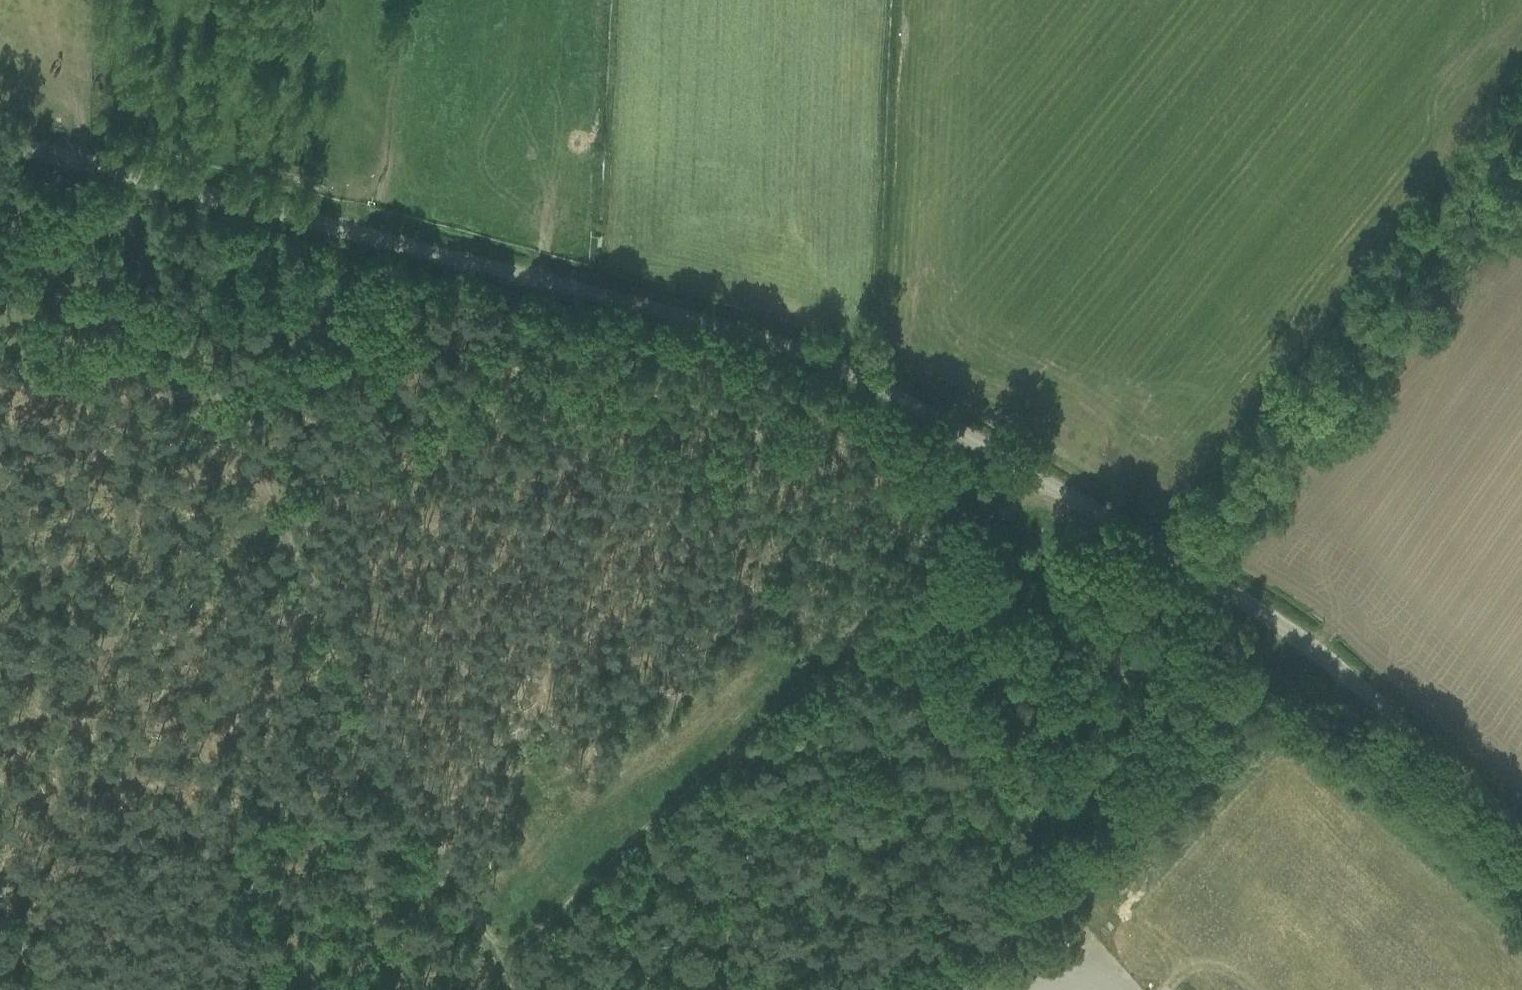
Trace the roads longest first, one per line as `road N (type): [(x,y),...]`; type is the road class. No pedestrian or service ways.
road 1 (unclassified): [(1521,825),(1312,647),(1221,585),(945,425),(777,341),(599,287),(0,138)]
road 2 (track): [(50,989),(0,854)]

